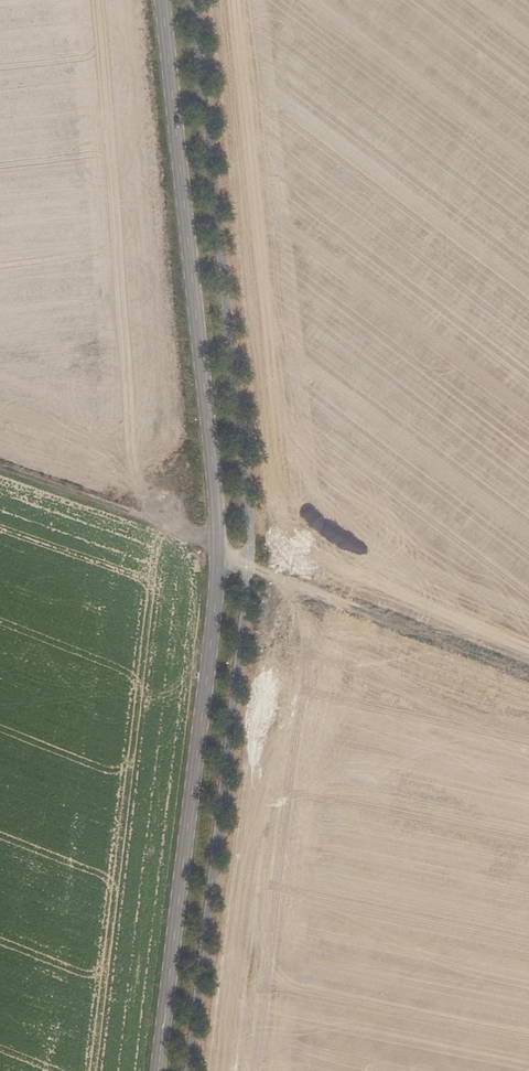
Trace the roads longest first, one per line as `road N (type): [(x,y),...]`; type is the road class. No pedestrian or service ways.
road 1 (tertiary): [(218,549),(163,0)]
road 2 (tertiary): [(218,549),(158,1070)]
road 3 (track): [(218,555),(511,669)]
road 4 (track): [(218,549),(0,469)]

